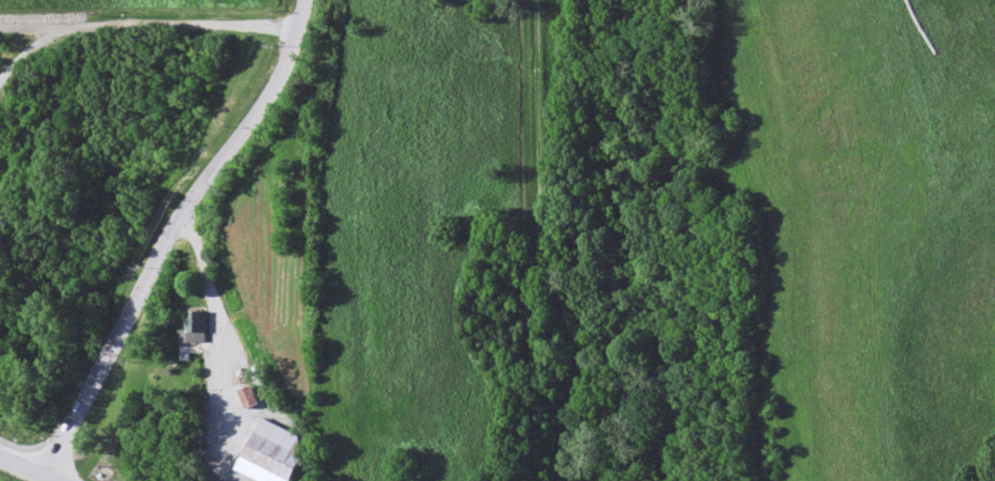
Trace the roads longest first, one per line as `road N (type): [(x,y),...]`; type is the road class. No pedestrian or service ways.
road 1 (secondary): [(50,475),(183,213),(277,84),(306,0)]
road 2 (residential): [(299,18),(0,24)]

